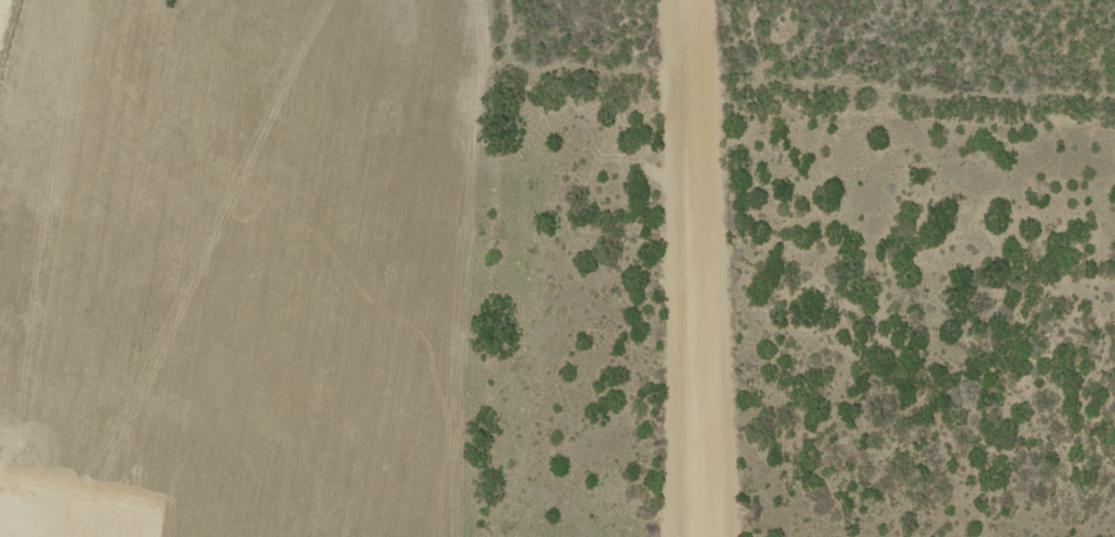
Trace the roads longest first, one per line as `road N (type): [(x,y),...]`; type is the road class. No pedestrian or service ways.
road 1 (residential): [(495,536),(495,177),(531,130),(966,160),(1096,145),(1114,128)]

